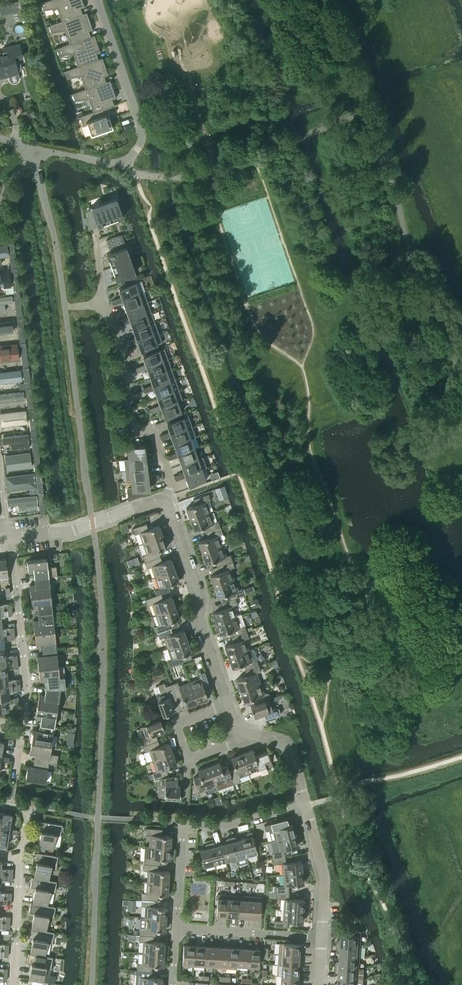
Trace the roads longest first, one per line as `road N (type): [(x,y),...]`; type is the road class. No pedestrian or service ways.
road 1 (unclassified): [(91,984),(103,645),(93,523)]
road 2 (unclassified): [(31,148),(124,164),(141,141),(98,0)]
road 3 (unclassified): [(93,523),(65,307)]
road 4 (residential): [(165,500),(171,480),(155,437),(132,422),(123,354),(103,303)]
road 5 (residential): [(227,705),(197,623),(201,598),(165,500)]
road 6 (residential): [(21,733),(27,690),(7,538)]
road 7 (unclassified): [(65,307),(31,148)]
road 8 (residential): [(177,929),(322,937)]
road 9 (residential): [(322,937),(323,877),(303,805)]
road 10 (residential): [(13,984),(19,856)]
road 11 (residential): [(303,805),(223,827),(185,824)]

